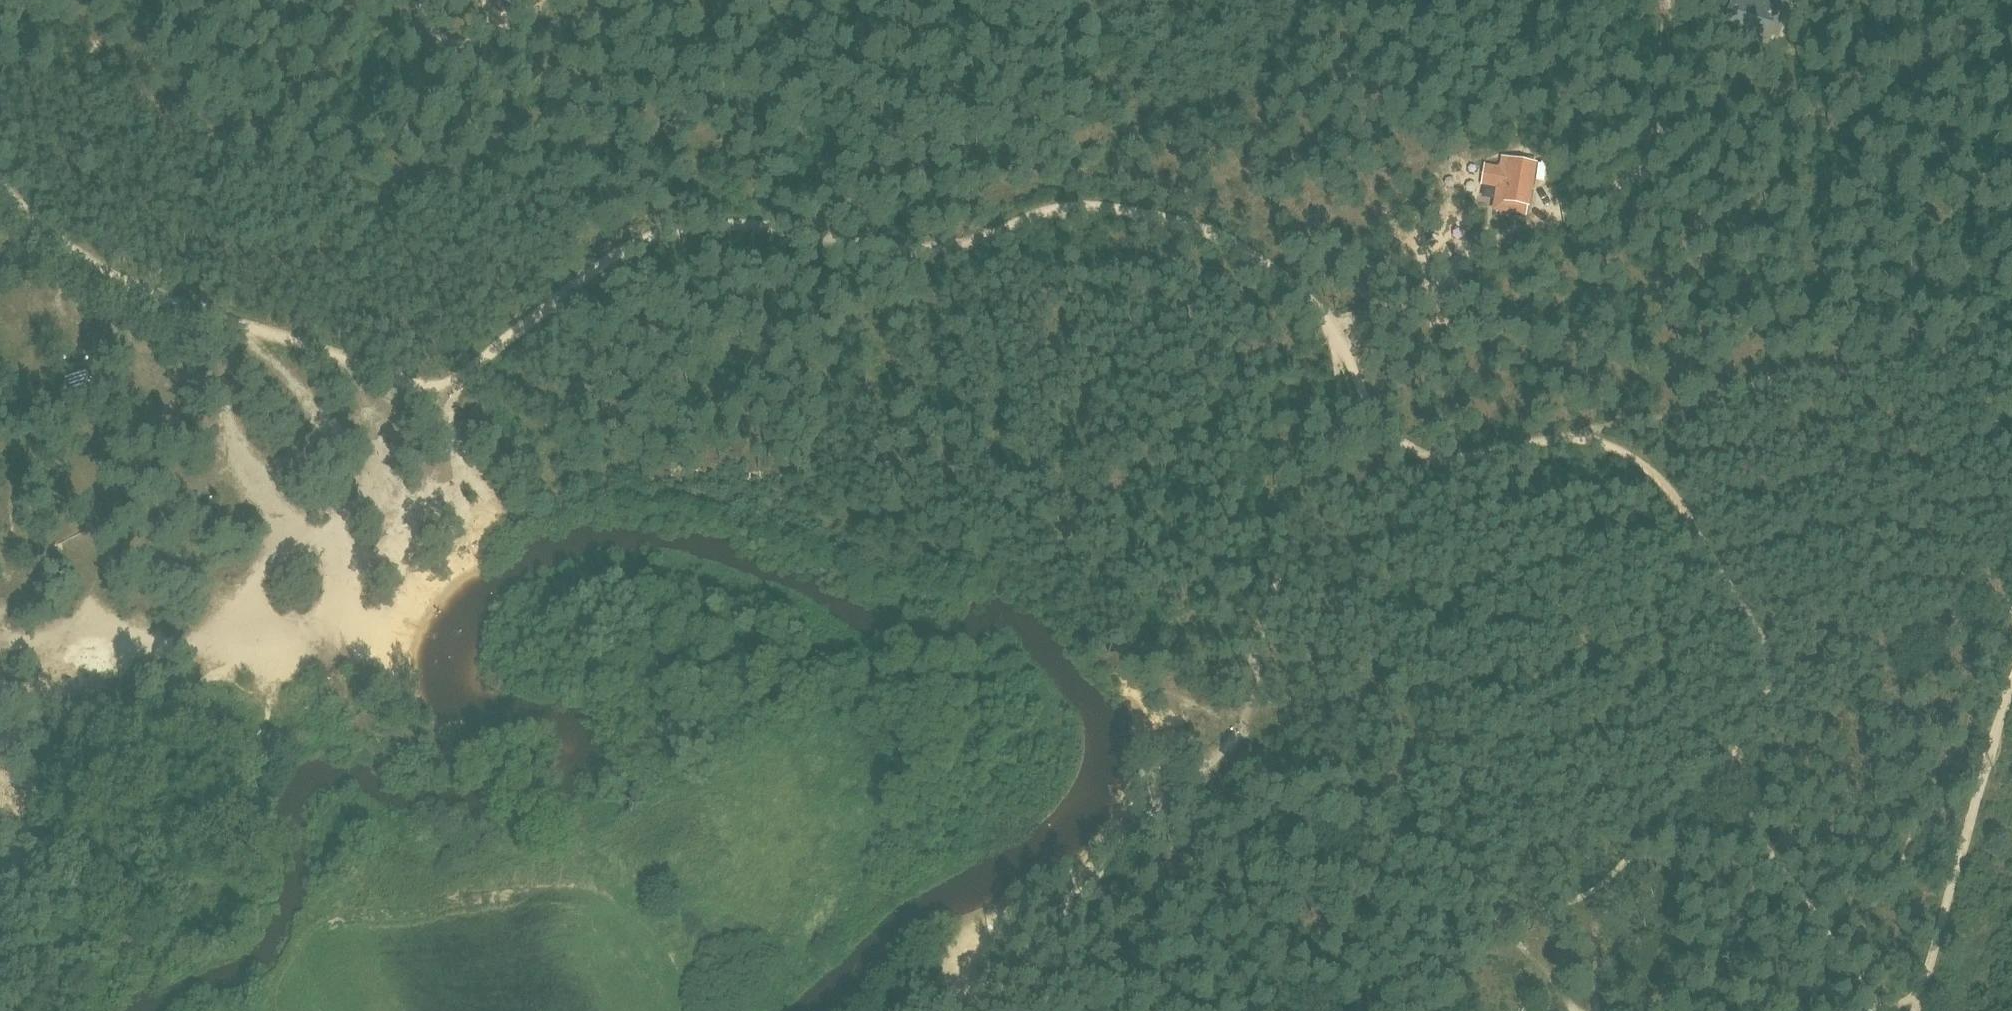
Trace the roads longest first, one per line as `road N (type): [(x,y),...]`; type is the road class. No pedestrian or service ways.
road 1 (track): [(1918,1010),(2011,689)]

